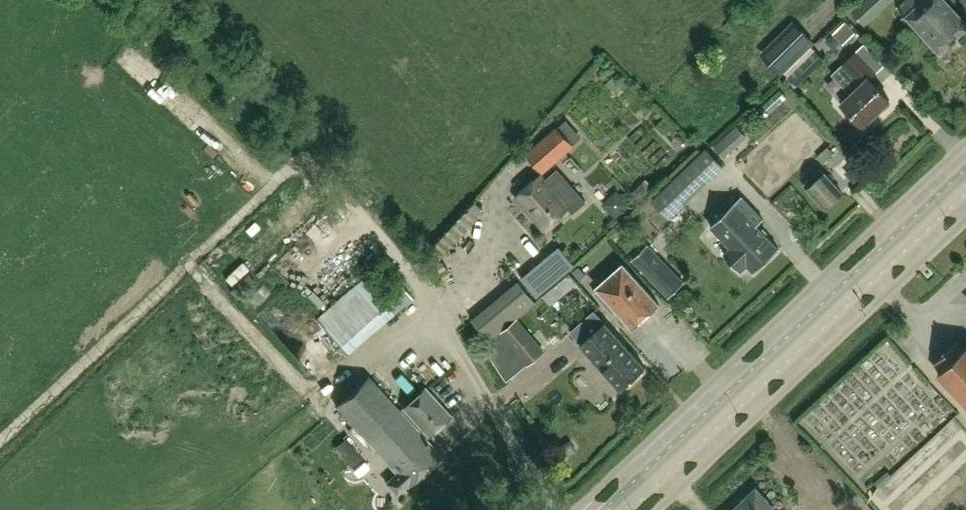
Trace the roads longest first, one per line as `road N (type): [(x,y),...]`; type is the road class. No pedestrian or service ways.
road 1 (unclassified): [(0,445),(299,165),(419,280),(551,509)]
road 2 (secondary): [(619,509),(965,185)]

